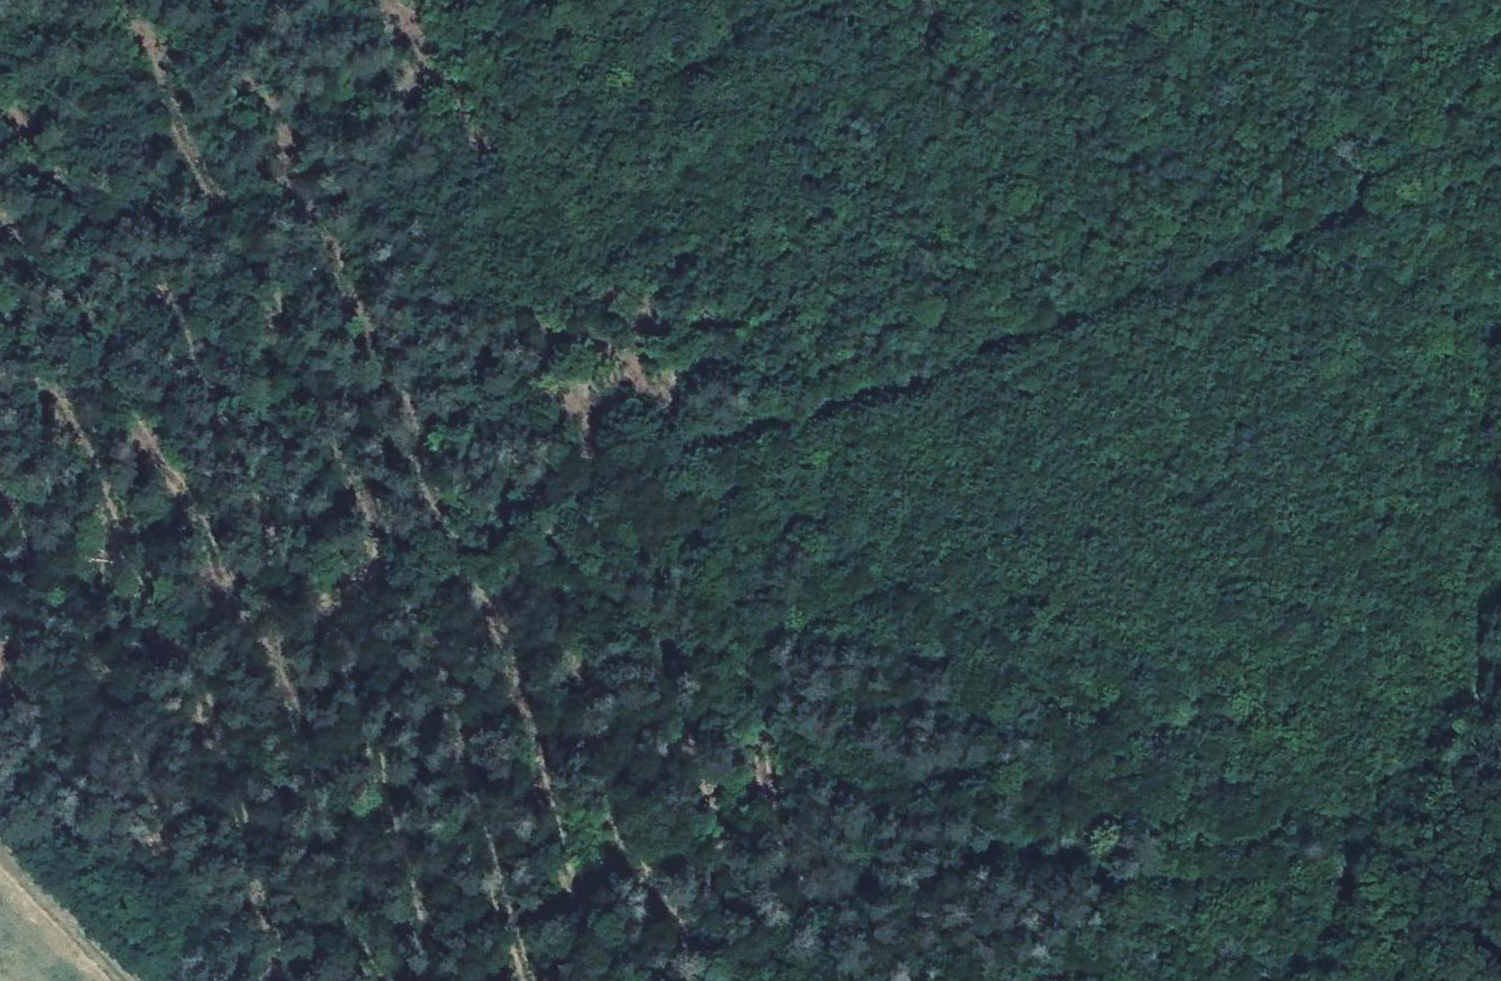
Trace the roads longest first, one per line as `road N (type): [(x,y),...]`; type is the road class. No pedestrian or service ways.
road 1 (track): [(1447,980),(1500,795)]
road 2 (track): [(0,849),(127,980)]

